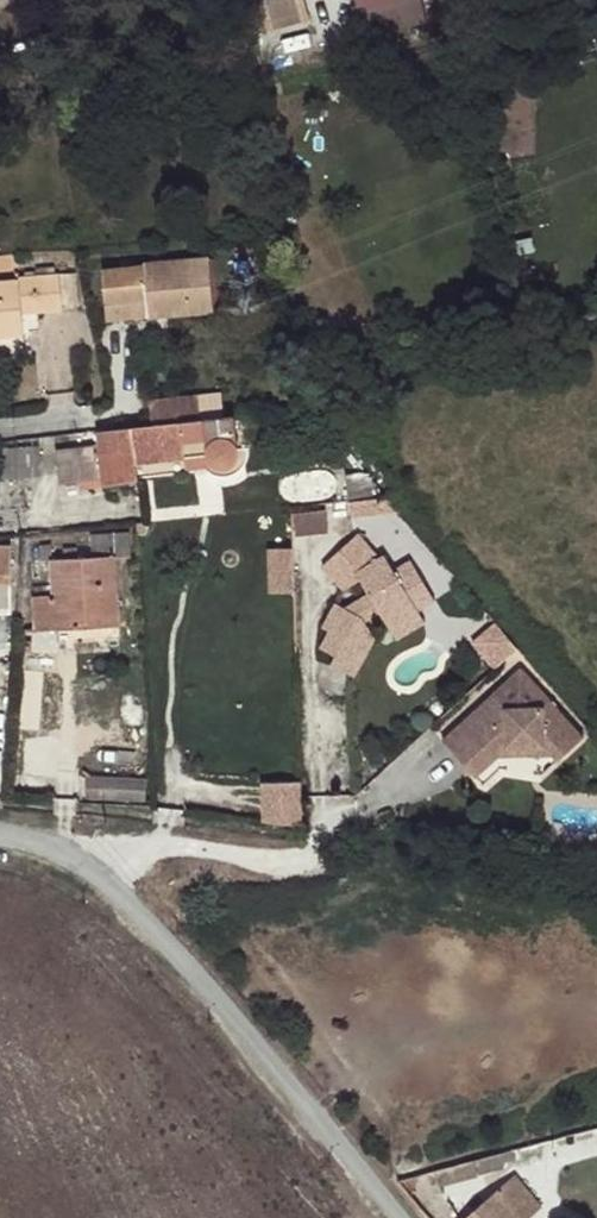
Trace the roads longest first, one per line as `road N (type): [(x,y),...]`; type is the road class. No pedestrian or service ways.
road 1 (residential): [(96,872),(218,998),(400,1217)]
road 2 (residential): [(96,872),(137,845),(305,854),(326,833),(331,791)]

